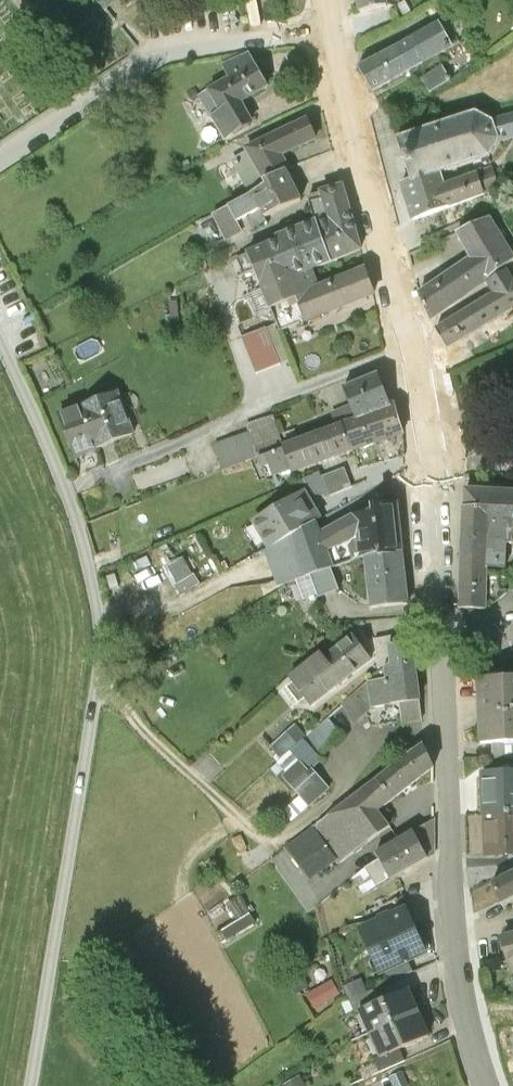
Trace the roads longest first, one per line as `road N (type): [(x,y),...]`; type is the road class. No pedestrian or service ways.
road 1 (secondary): [(328,32),(428,415),(458,970),(487,1085)]
road 2 (track): [(32,1085),(98,686),(101,624),(64,488),(5,354)]
road 3 (residential): [(328,32),(225,41),(154,59),(0,159)]
road 4 (track): [(98,686),(264,838)]

